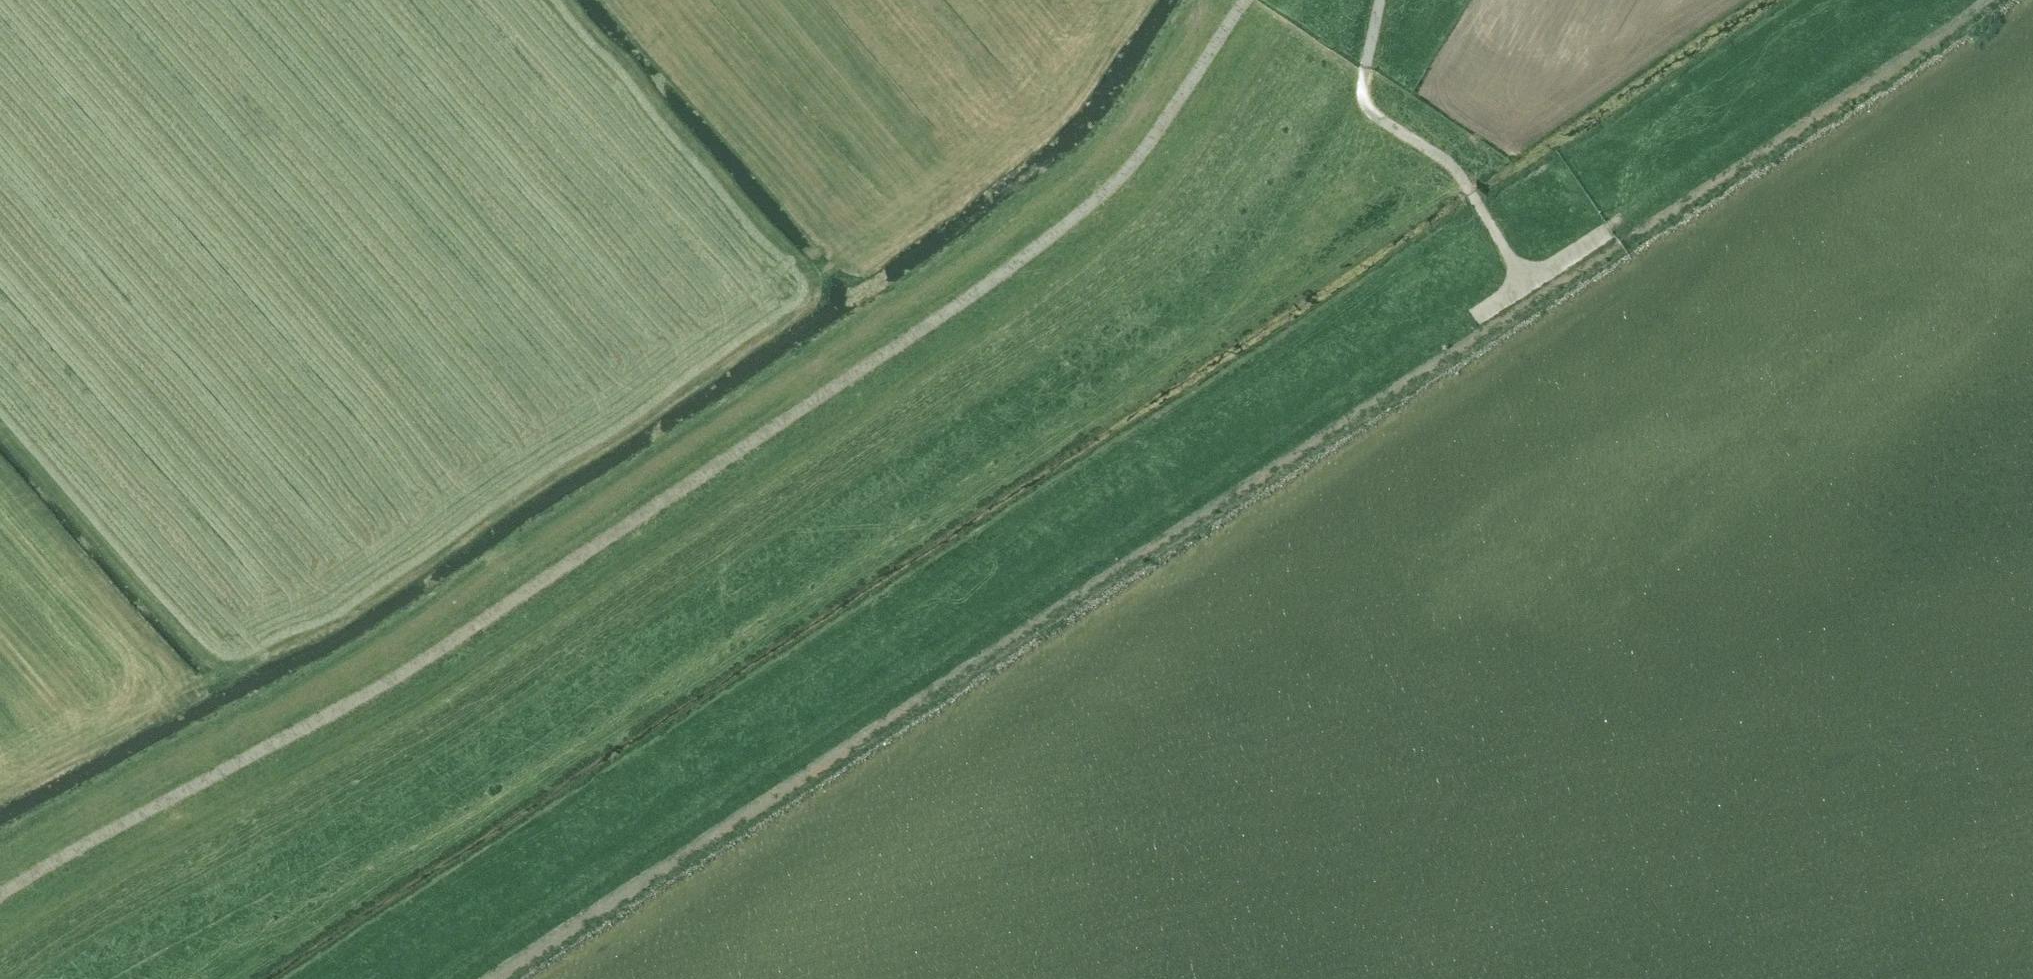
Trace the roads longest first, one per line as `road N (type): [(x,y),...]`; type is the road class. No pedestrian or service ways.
road 1 (unclassified): [(0,894),(383,684),(1028,254),(1142,154),(1244,0)]

